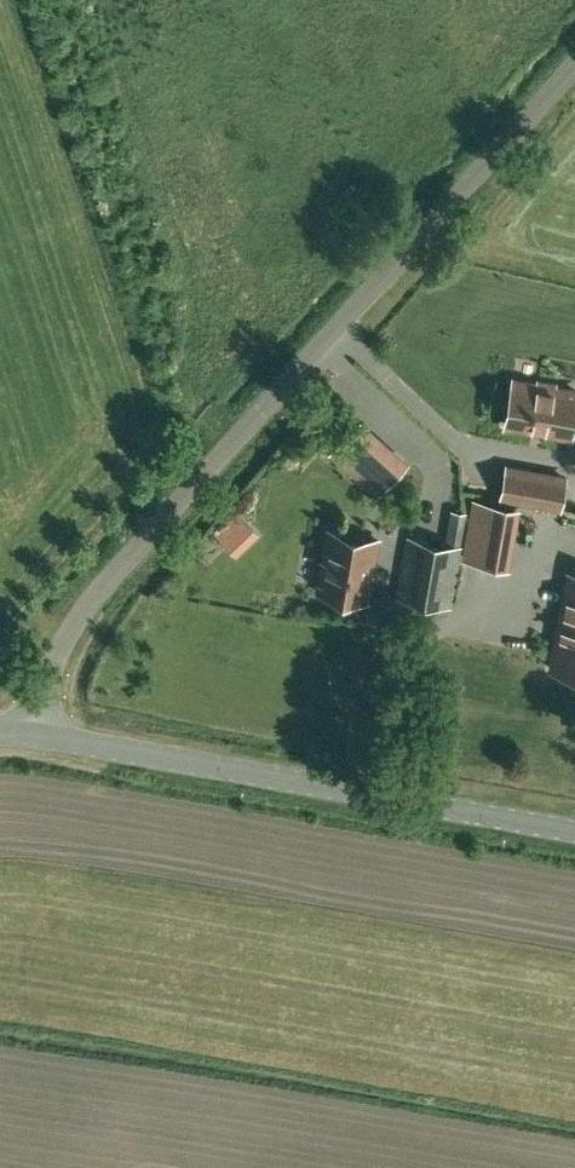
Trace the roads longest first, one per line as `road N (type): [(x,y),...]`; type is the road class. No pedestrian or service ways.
road 1 (unclassified): [(33,739),(61,648),(75,629),(574,70)]
road 2 (tertiary): [(574,835),(33,739)]

